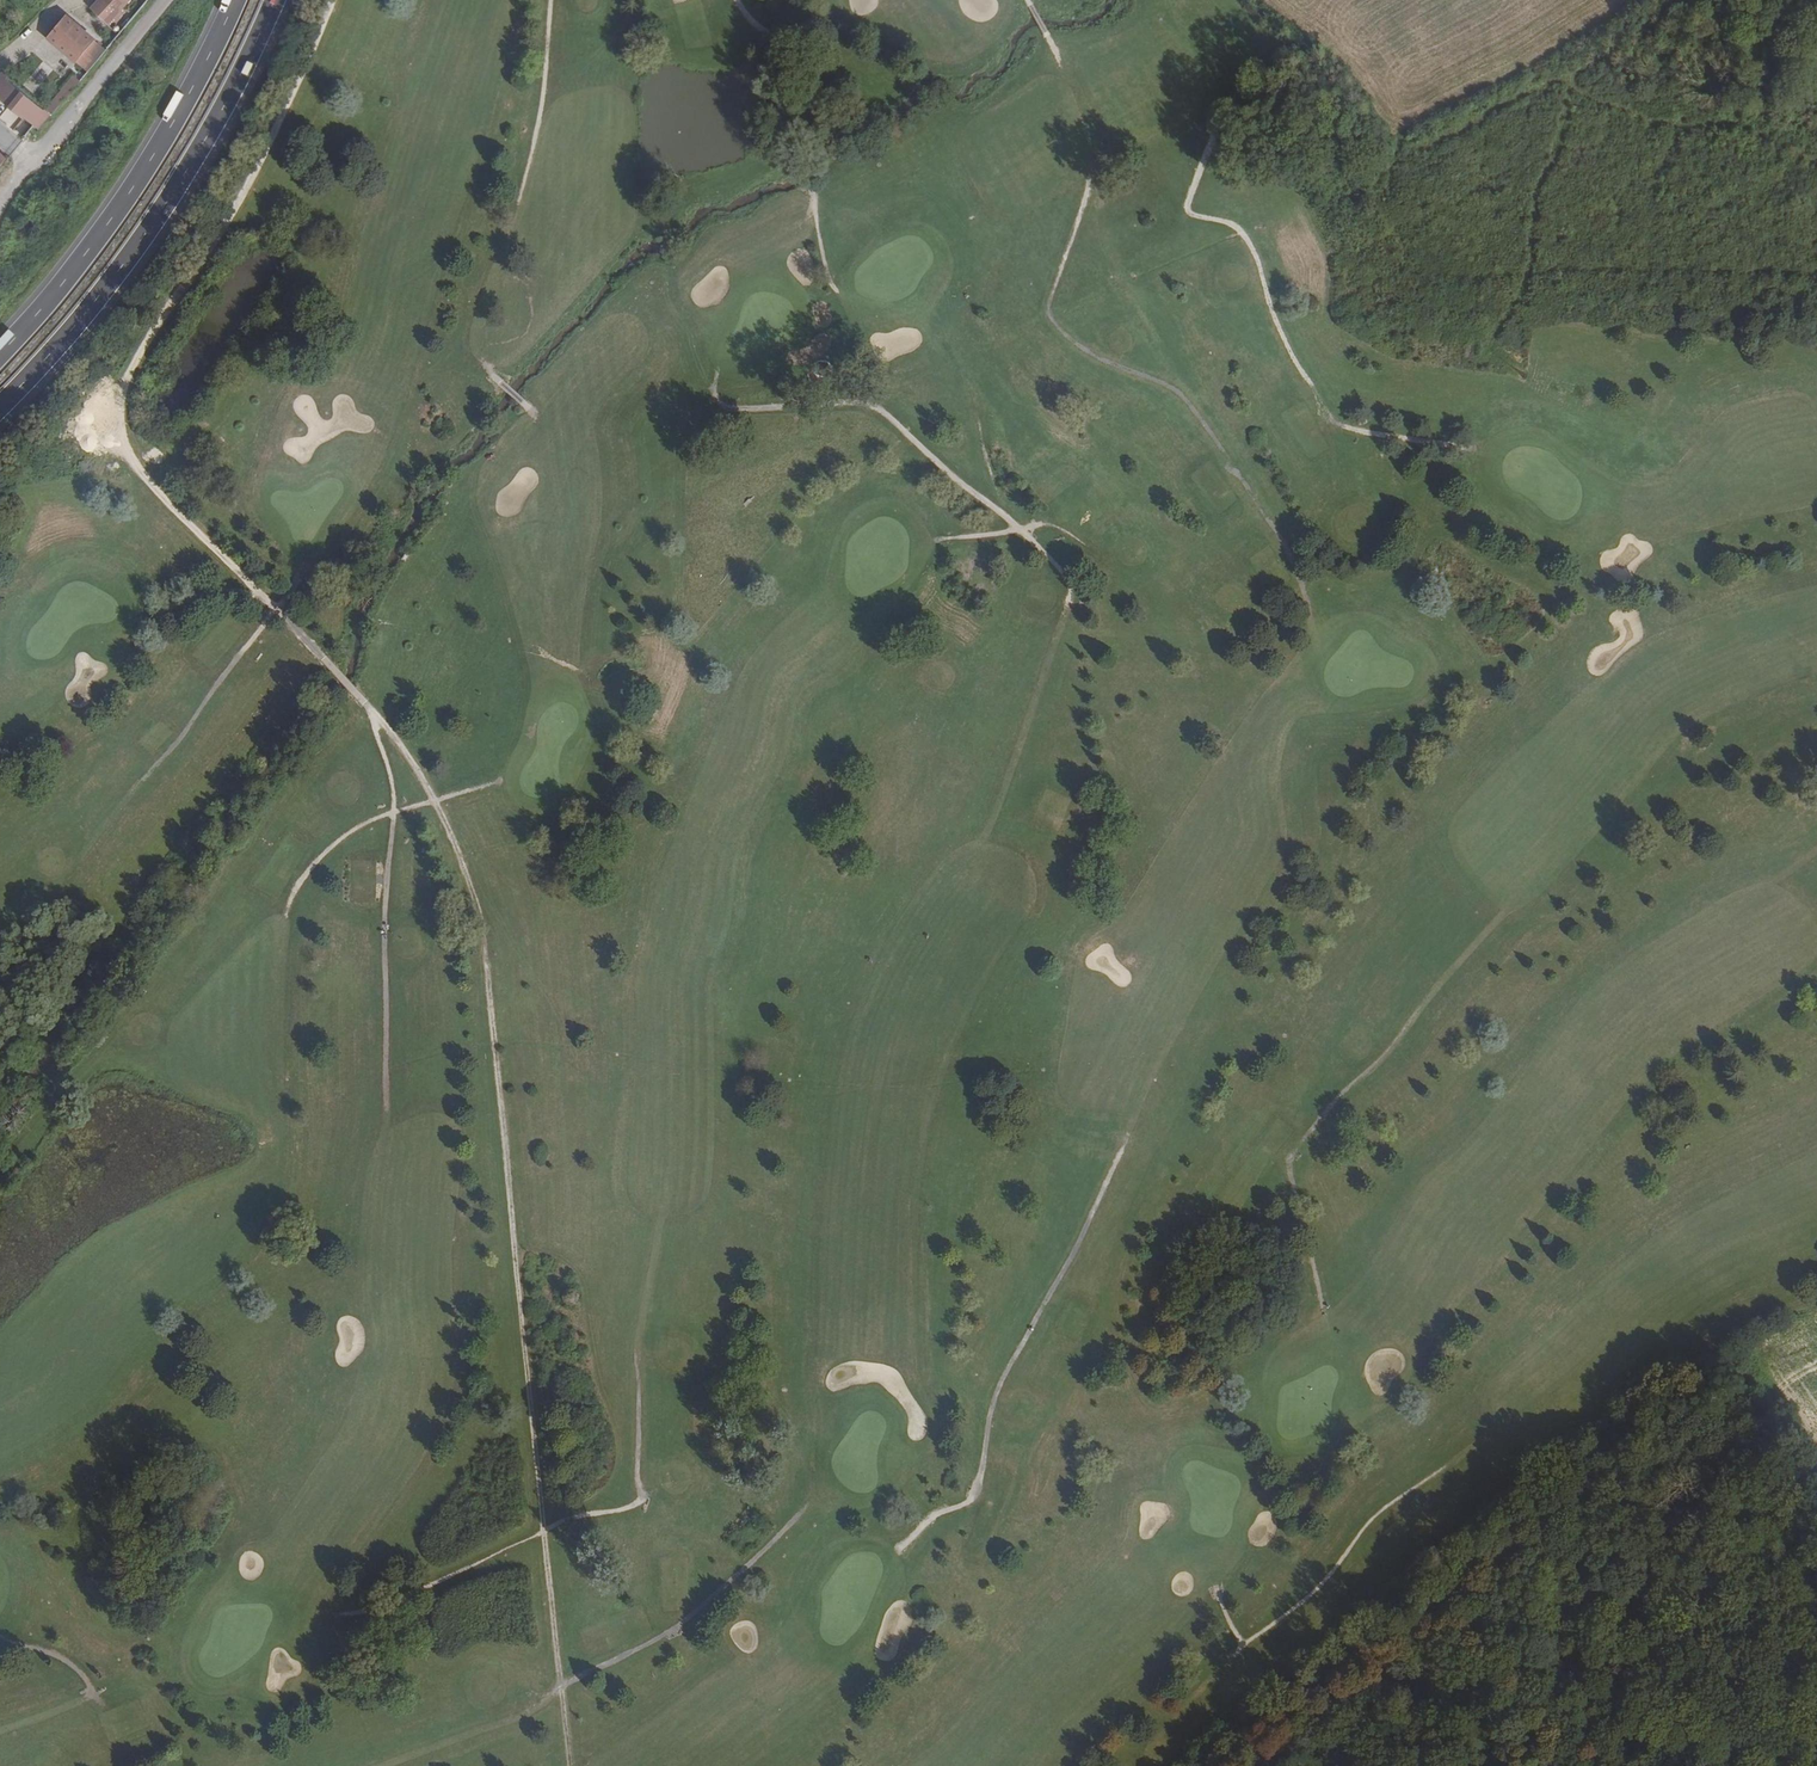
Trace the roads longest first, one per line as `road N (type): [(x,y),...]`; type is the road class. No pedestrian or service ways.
road 1 (track): [(570,1765),(473,890),(436,799),(403,749),(142,472),(125,440),(122,398),(136,357),(263,157),(331,0)]
road 2 (trunk): [(0,406),(147,229),(194,158),(275,0)]
road 3 (trunk): [(235,0),(118,208),(0,353)]
road 4 (unclassified): [(164,0),(0,194)]

